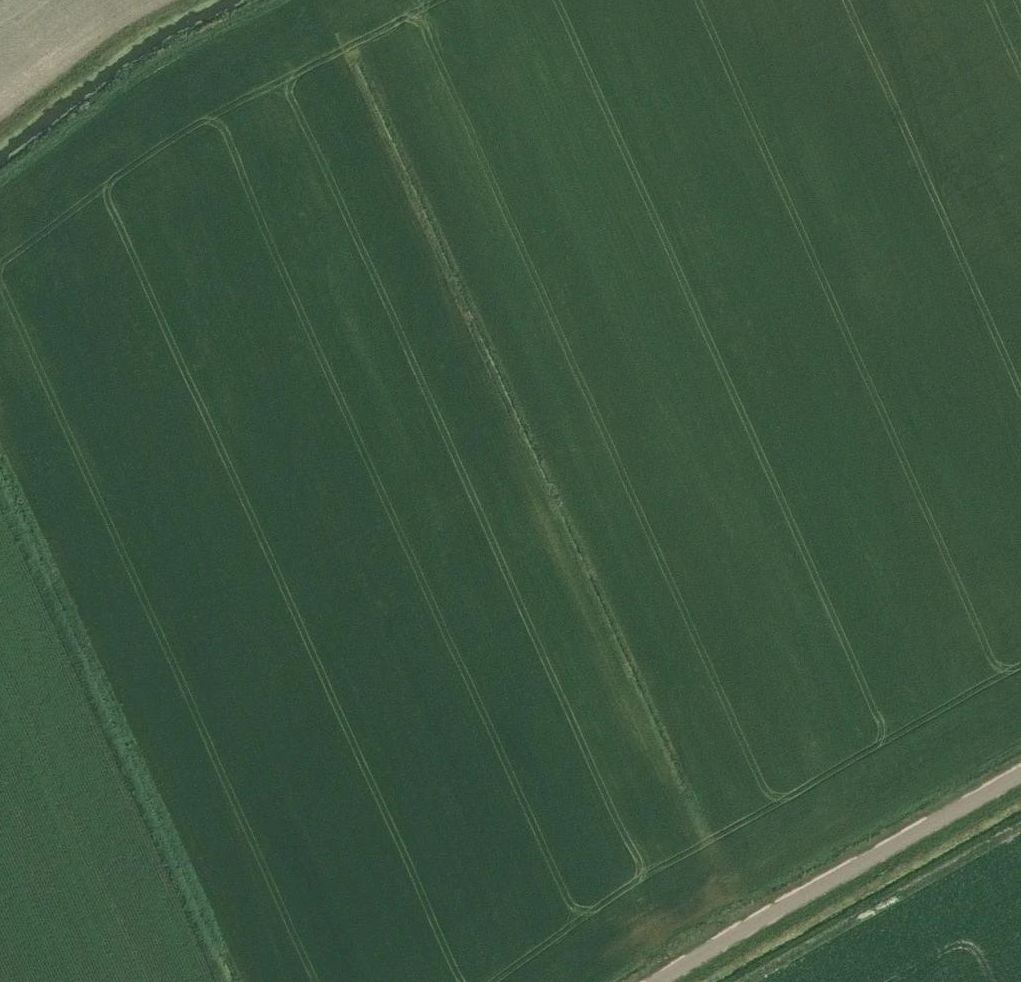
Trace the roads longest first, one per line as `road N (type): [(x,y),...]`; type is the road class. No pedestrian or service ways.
road 1 (unclassified): [(658,981),(1020,775)]

